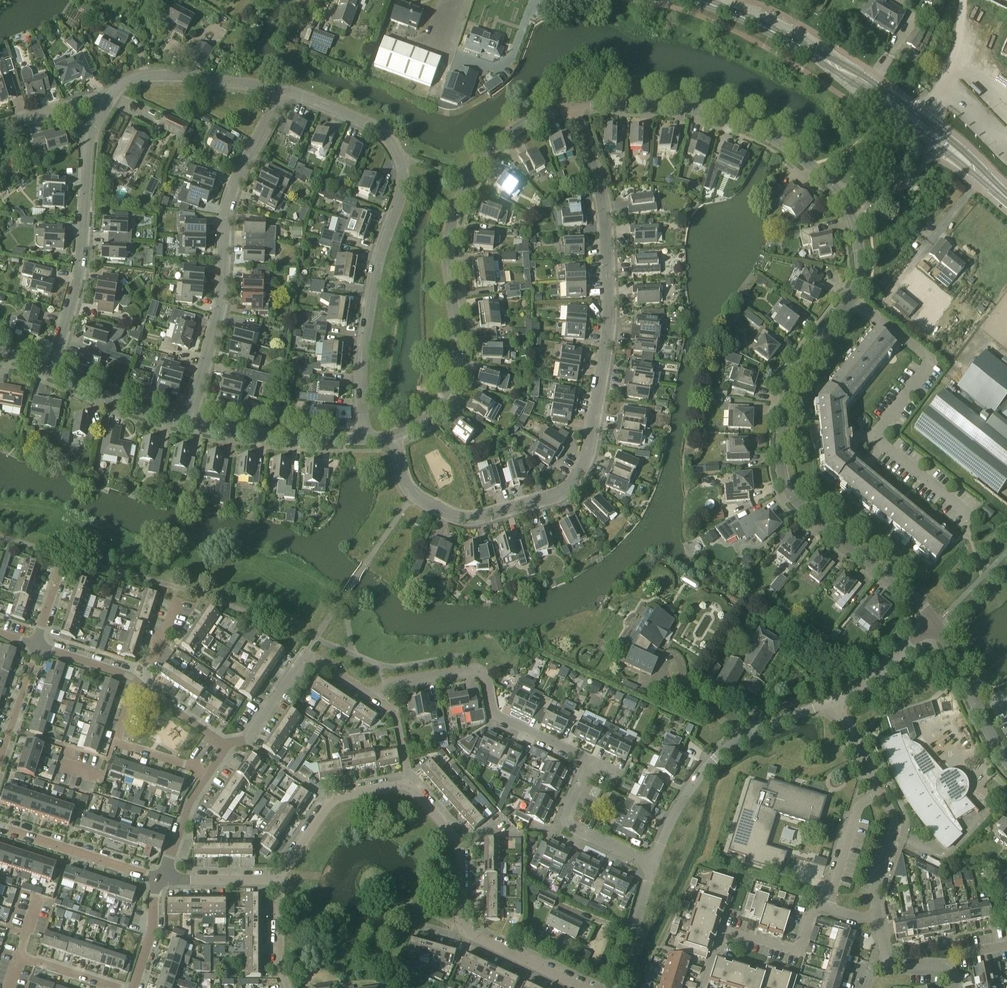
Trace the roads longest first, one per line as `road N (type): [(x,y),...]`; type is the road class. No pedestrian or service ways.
road 1 (residential): [(391,437),(416,496),(467,518),(557,498),(577,482),(591,451),(609,251),(573,106)]
road 2 (residential): [(283,92),(374,127),(405,167),(364,339),(364,439)]
road 3 (residential): [(573,106),(519,128),(468,179),(449,241),(458,341),(450,387),(426,418),(391,437)]
road 4 (residential): [(936,623),(790,492),(785,392),(852,298)]
road 5 (residential): [(852,298),(859,247),(846,205),(770,136),(695,110),(573,106)]
road 6 (tertiary): [(1006,198),(846,73),(696,0)]
road 7 (residential): [(191,426),(216,333),(227,206),(283,92)]
road 8 (residential): [(587,759),(497,719),(478,670),(397,684),(377,697)]
road 9 (residential): [(651,866),(685,794),(711,763),(773,723),(832,702)]
road 10 (residential): [(51,374),(84,244),(86,137)]
road 11 (residential): [(880,437),(927,363),(852,298)]
road 12 (residential): [(702,987),(720,935),(785,955),(800,942),(808,913),(819,908)]
road 13 (residential): [(114,94),(140,77),(283,92)]
road 14 (residential): [(364,439),(191,426)]
road 15 (residential): [(276,880),(331,803),(407,788)]
road 16 (residential): [(407,788),(457,840),(464,938)]
road 17 (residential): [(651,866),(563,824),(587,759)]
road 18 (residential): [(0,828),(154,877)]
road 19 (residential): [(207,774),(118,742),(142,683)]
road 20 (residential): [(1006,761),(936,623)]
road 21 (residential): [(191,426),(51,374)]
road 22 (residential): [(876,788),(893,821),(863,921)]
road 23 (residential): [(819,908),(855,806),(876,788)]
road 24 (residential): [(832,702),(881,673),(936,623)]
road 25 (residential): [(613,987),(651,866)]
road 26 (residential): [(580,987),(464,938)]
road 27 (residential): [(228,744),(247,738),(304,655)]

